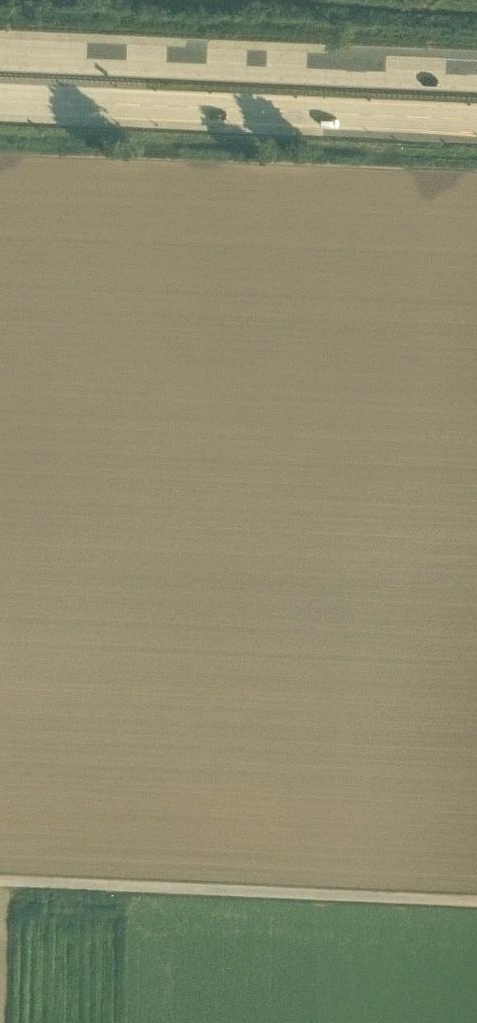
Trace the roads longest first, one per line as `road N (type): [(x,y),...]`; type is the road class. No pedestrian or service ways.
road 1 (motorway): [(476,76),(0,52)]
road 2 (unclassified): [(0,884),(476,904)]
road 3 (motorway): [(0,98),(476,118)]

